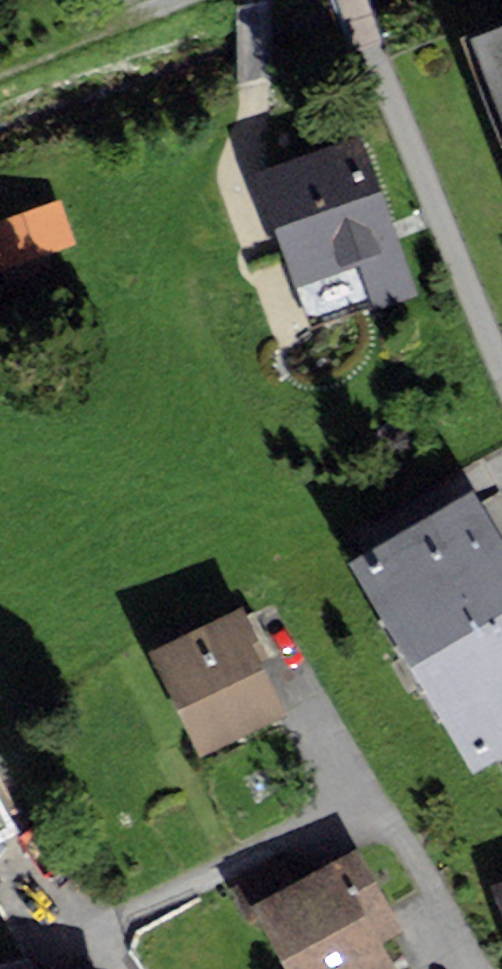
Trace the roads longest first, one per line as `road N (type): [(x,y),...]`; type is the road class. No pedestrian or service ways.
road 1 (residential): [(473,968),(389,816),(371,808),(332,814),(73,950)]
road 2 (track): [(251,0),(257,108),(231,176),(275,314)]
road 3 (track): [(0,70),(174,0)]

